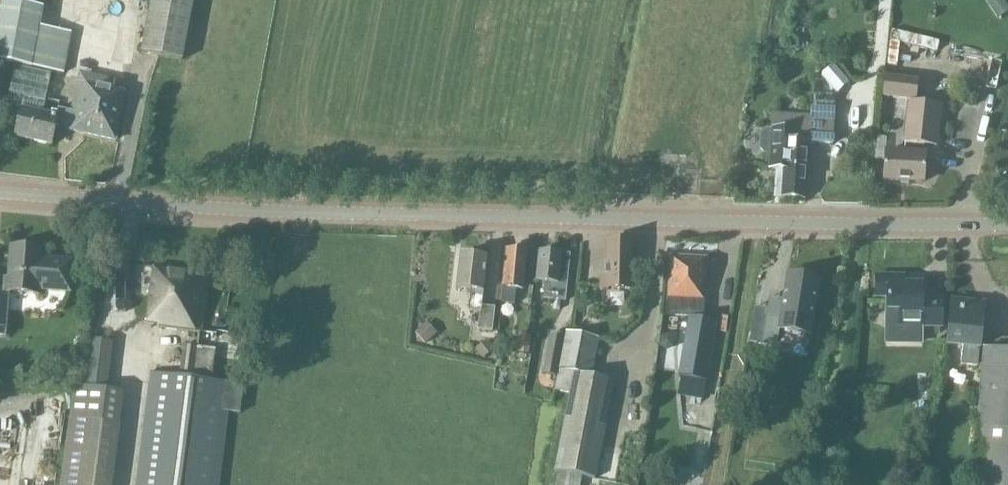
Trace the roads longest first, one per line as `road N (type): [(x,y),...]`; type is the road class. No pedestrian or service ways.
road 1 (tertiary): [(1007,227),(332,214),(0,196)]
road 2 (track): [(122,484),(135,357),(121,205)]

